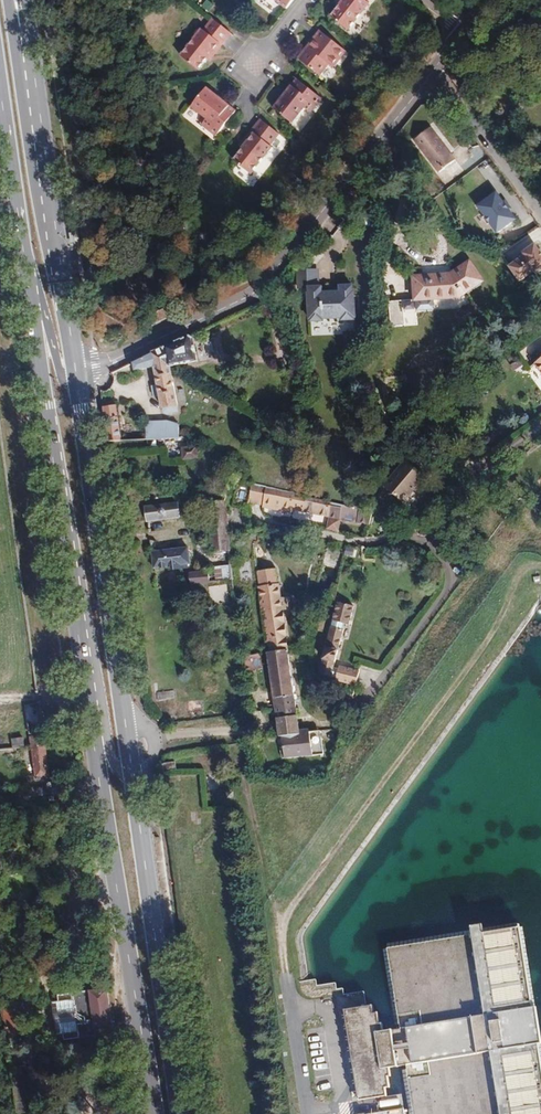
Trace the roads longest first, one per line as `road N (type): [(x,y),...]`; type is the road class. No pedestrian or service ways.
road 1 (primary): [(23,257),(96,753)]
road 2 (residential): [(76,376),(257,290),(431,70)]
road 3 (track): [(275,929),(502,621),(515,580),(531,565),(540,567)]
road 4 (primary): [(131,771),(76,376)]
road 5 (primary): [(76,376),(16,0)]
road 6 (primary): [(179,1113),(131,771)]
road 7 (primary): [(102,789),(151,1113)]
road 8 (track): [(293,1014),(247,791)]
road 9 (unclassified): [(431,70),(540,219)]
road 10 (primary): [(0,95),(23,257)]
road 11 (unclassified): [(23,257),(60,375),(76,376)]

